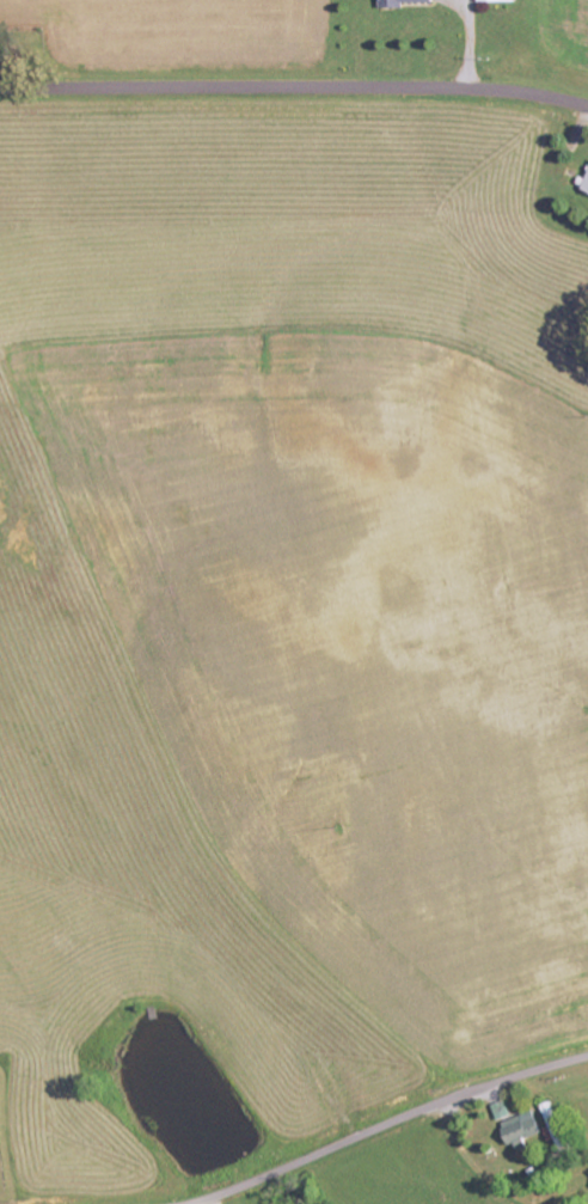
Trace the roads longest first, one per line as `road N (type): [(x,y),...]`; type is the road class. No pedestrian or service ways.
road 1 (residential): [(0,94),(446,90),(587,107)]
road 2 (residential): [(186,1203),(439,1104),(587,1058)]

